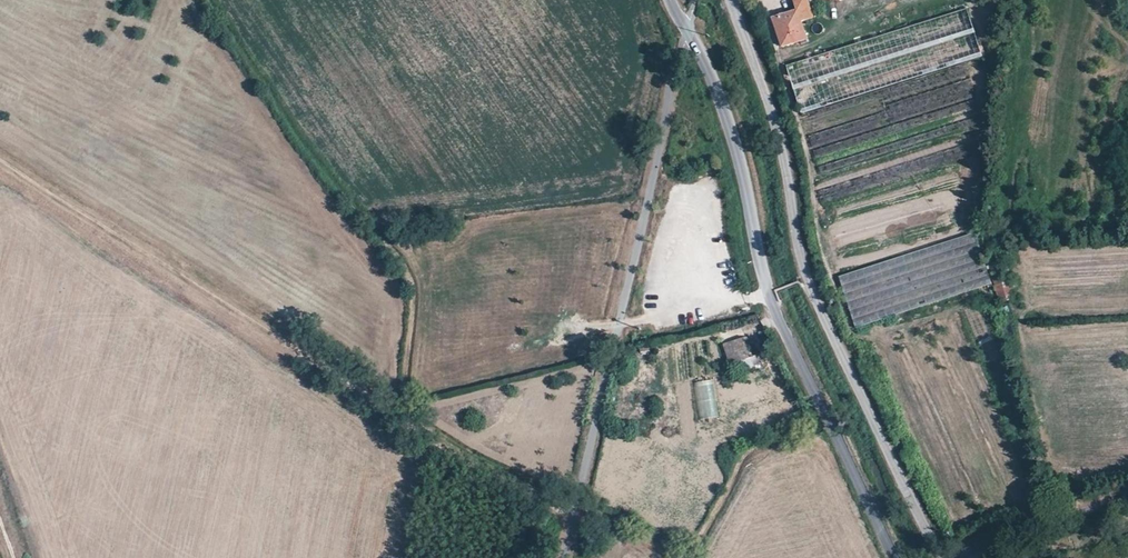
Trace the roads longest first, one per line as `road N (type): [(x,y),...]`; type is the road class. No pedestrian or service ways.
road 1 (unclassified): [(671,0),(711,72),(739,155),(778,318),(896,557)]
road 2 (unclassified): [(944,557),(809,280),(775,125),(730,0)]

